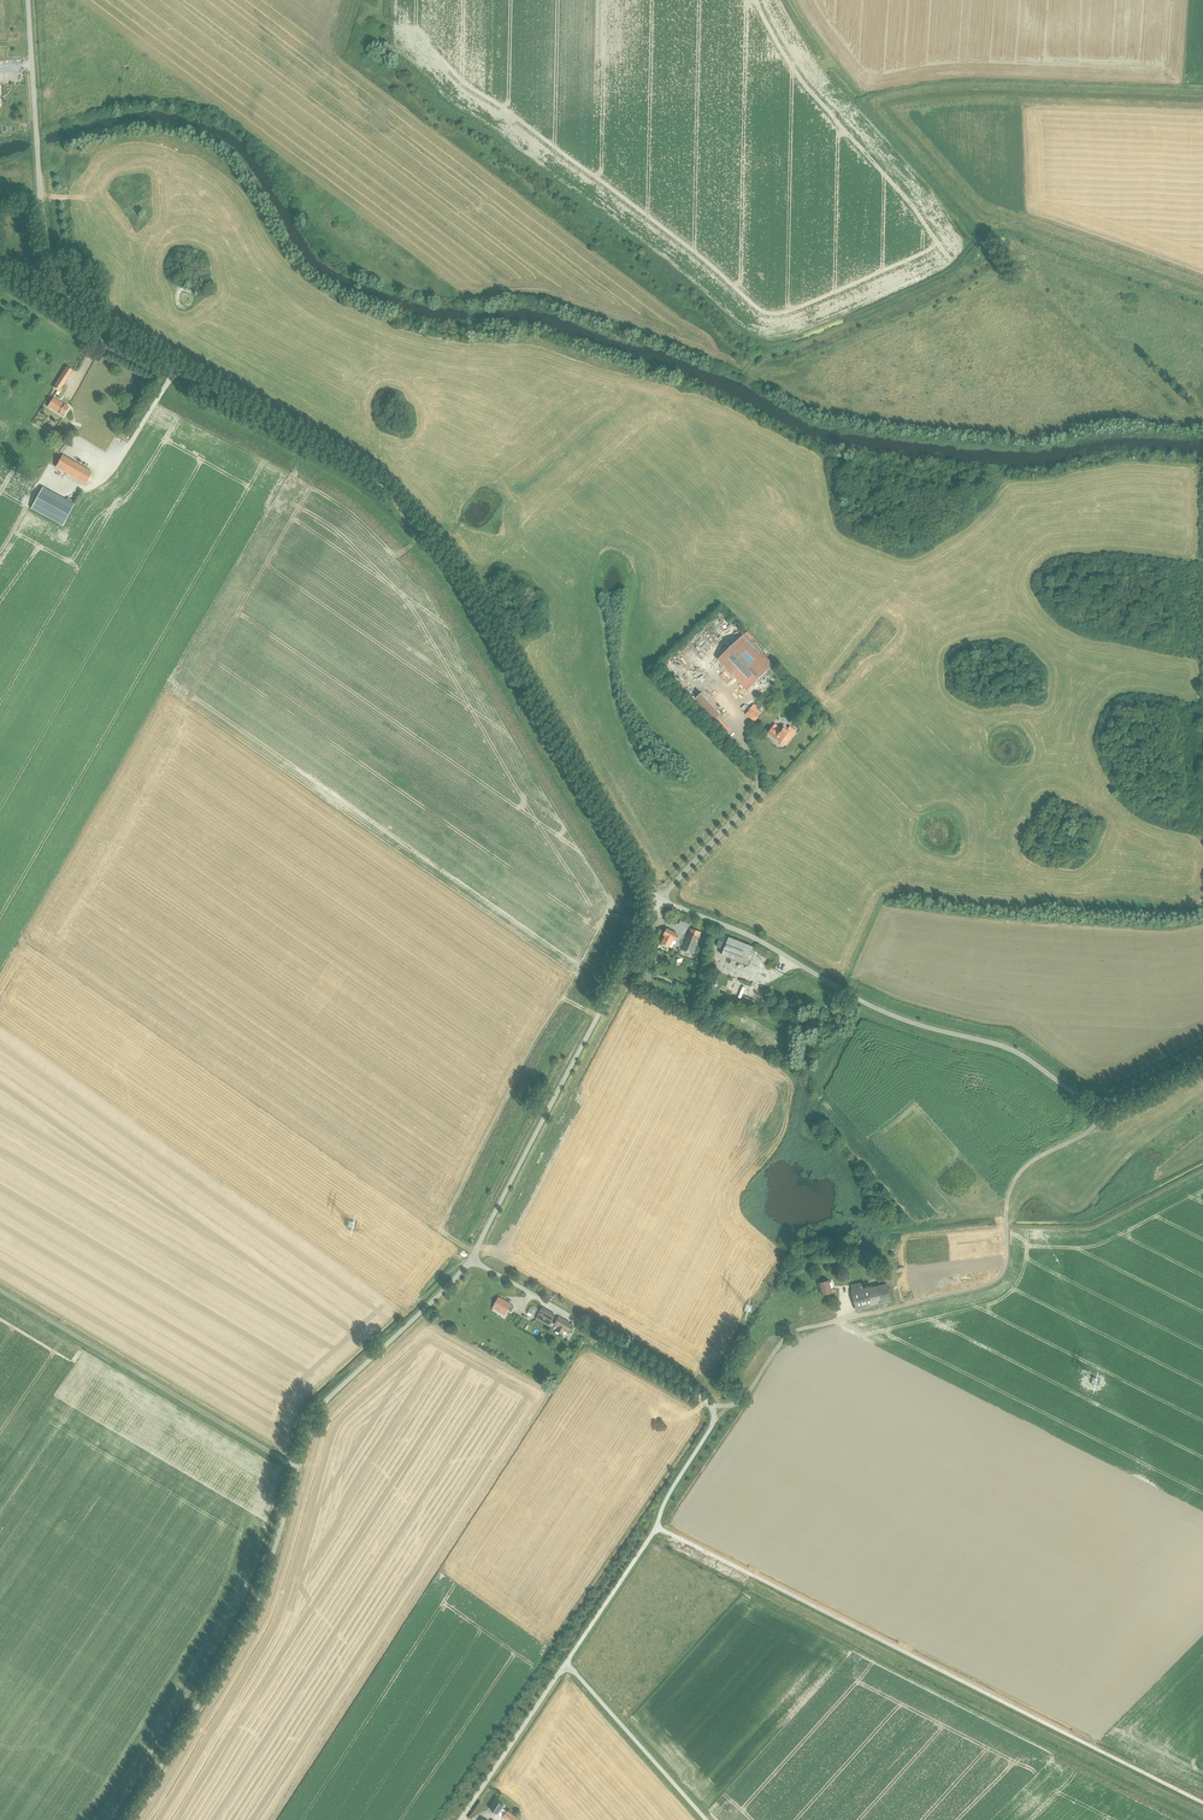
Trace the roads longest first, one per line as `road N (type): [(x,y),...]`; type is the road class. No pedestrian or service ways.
road 1 (unclassified): [(658,900),(466,585),(404,508),(379,484),(97,325),(63,287)]
road 2 (unclassified): [(130,1819),(250,1621),(313,1417),(472,1260)]
road 3 (unclassified): [(1202,1801),(656,1527)]
road 4 (unclassified): [(1202,1057),(1127,1095),(1093,1099),(1012,1050),(894,1017),(754,937),(658,900)]
road 5 (track): [(710,1405),(741,1400),(798,1330),(994,1284),(1006,1268),(1008,1200),(1020,1172),(1091,1130),(1105,1101)]
road 6 (track): [(379,9),(362,23),(372,67),(405,88),(438,125),(469,139),(702,315),(743,365)]
road 7 (unclassified): [(656,1527),(713,1425),(710,1405),(472,1260)]
road 8 (unclassified): [(472,1260),(658,900)]
road 9 (track): [(0,1291),(298,1467)]
road 10 (unclassified): [(63,287),(44,232),(28,0)]
road 11 (unclassified): [(709,1819),(566,1664)]
road 12 (unclassified): [(461,1819),(566,1664)]
road 13 (unclassified): [(566,1664),(656,1527)]

